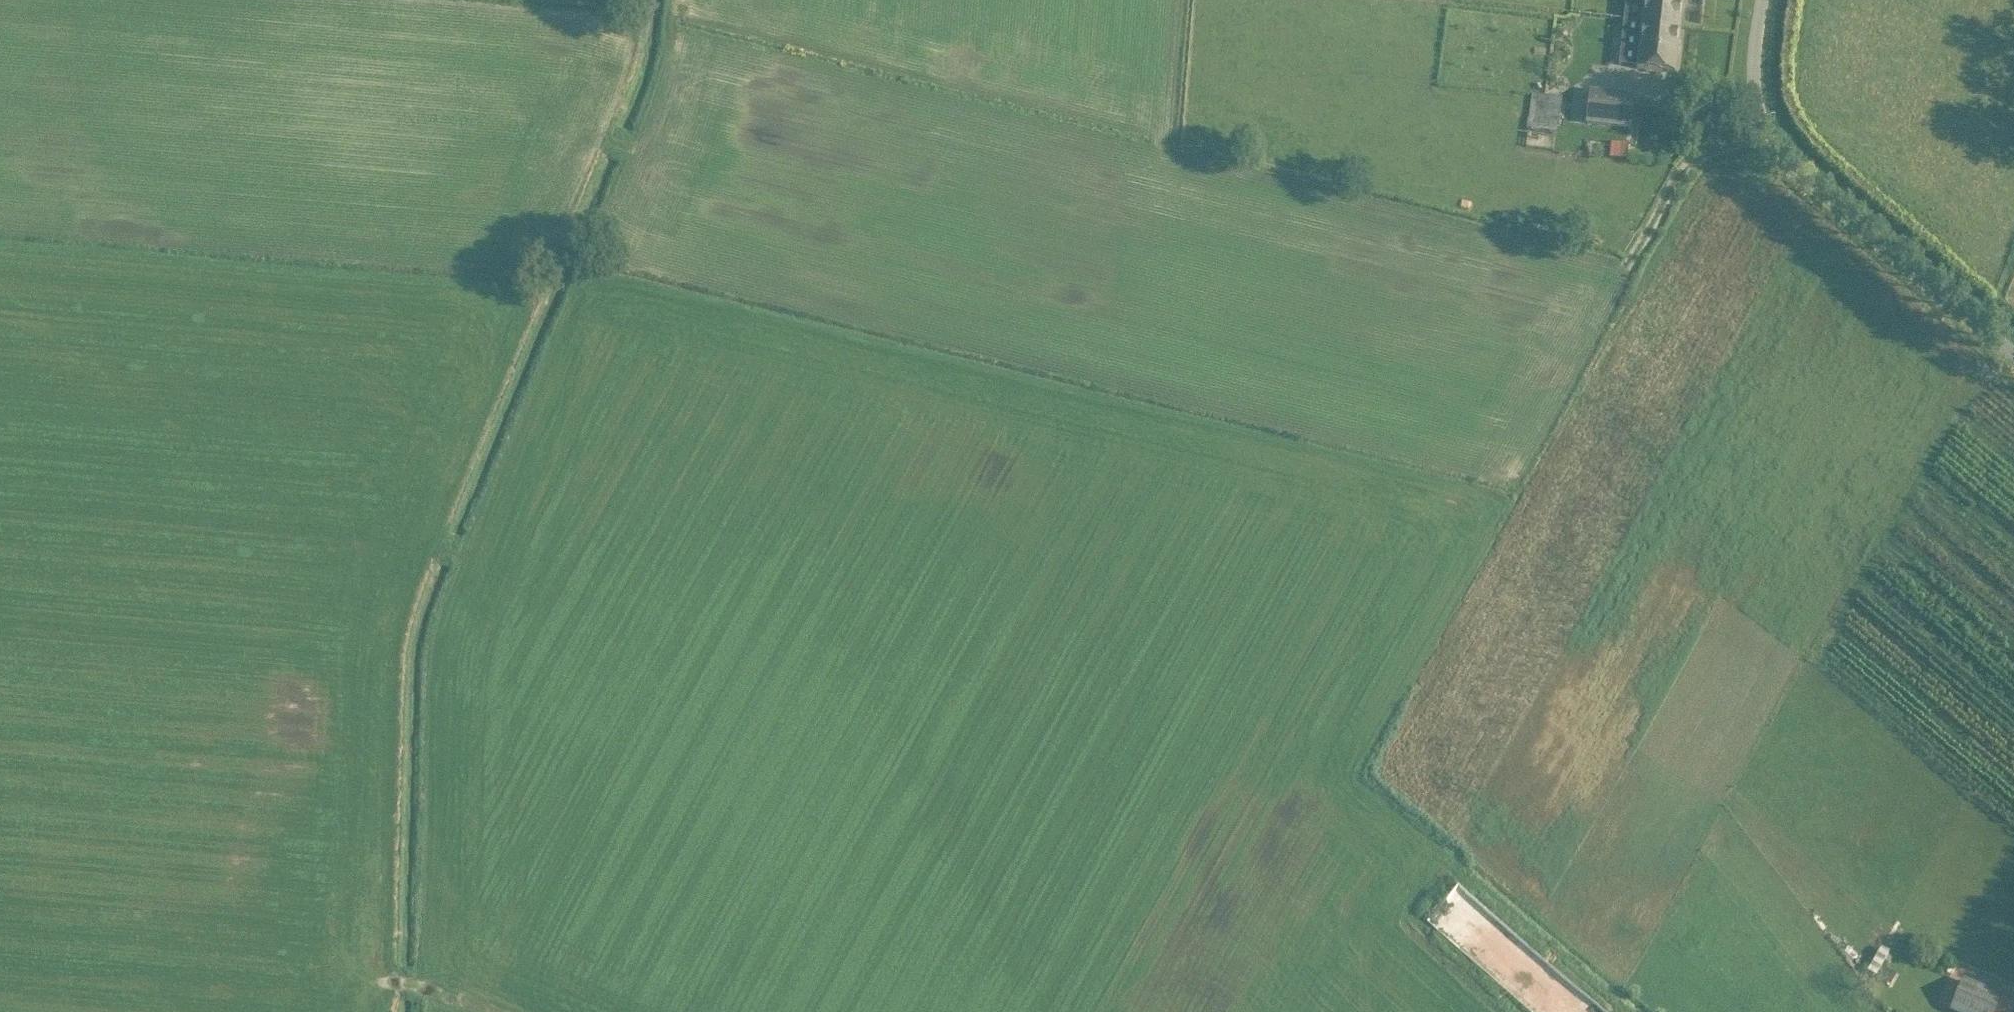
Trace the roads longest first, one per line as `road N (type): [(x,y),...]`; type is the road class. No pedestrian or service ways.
road 1 (unclassified): [(2013,354),(1779,155),(1757,107),(1761,0)]
road 2 (track): [(1770,138),(1707,150),(1665,190)]

